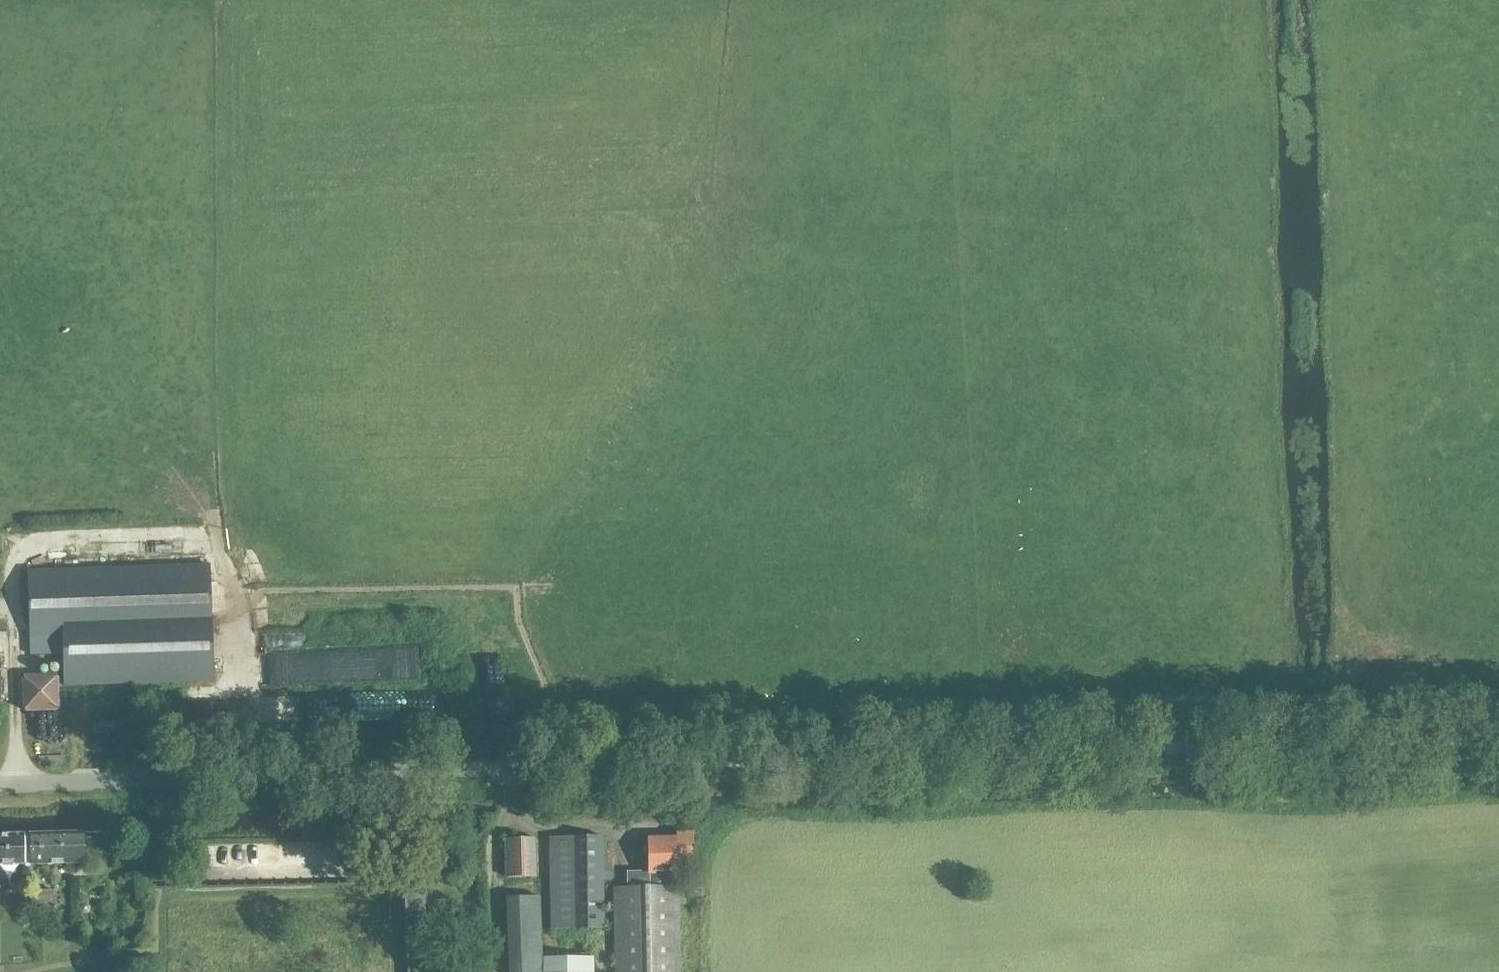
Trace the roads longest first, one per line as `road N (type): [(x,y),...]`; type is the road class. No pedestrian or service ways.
road 1 (track): [(230,596),(517,585),(521,621),(561,710),(1498,686)]
road 2 (track): [(590,764),(1498,739)]
road 3 (unclassified): [(0,786),(590,764)]

